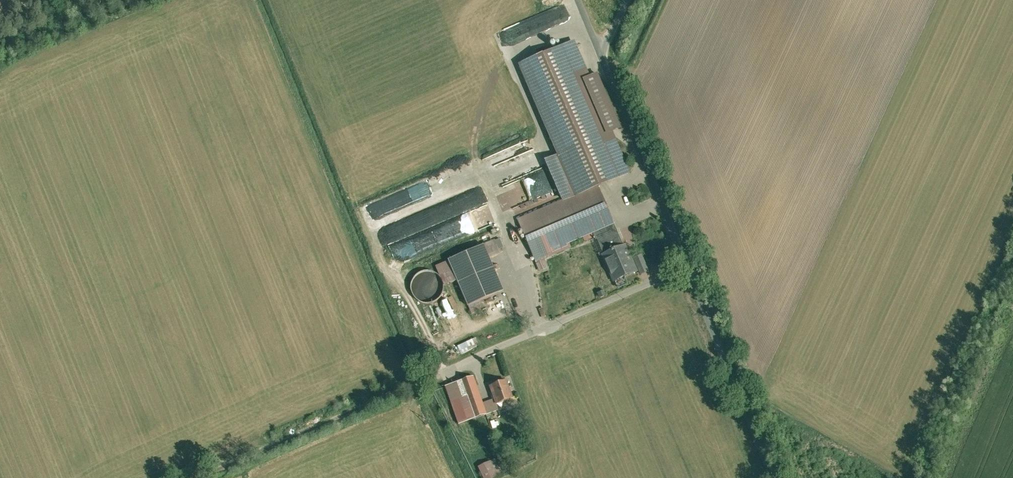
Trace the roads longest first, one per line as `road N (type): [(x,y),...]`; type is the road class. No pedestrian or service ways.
road 1 (track): [(203,477),(689,268)]
road 2 (unclassified): [(774,477),(602,57)]

